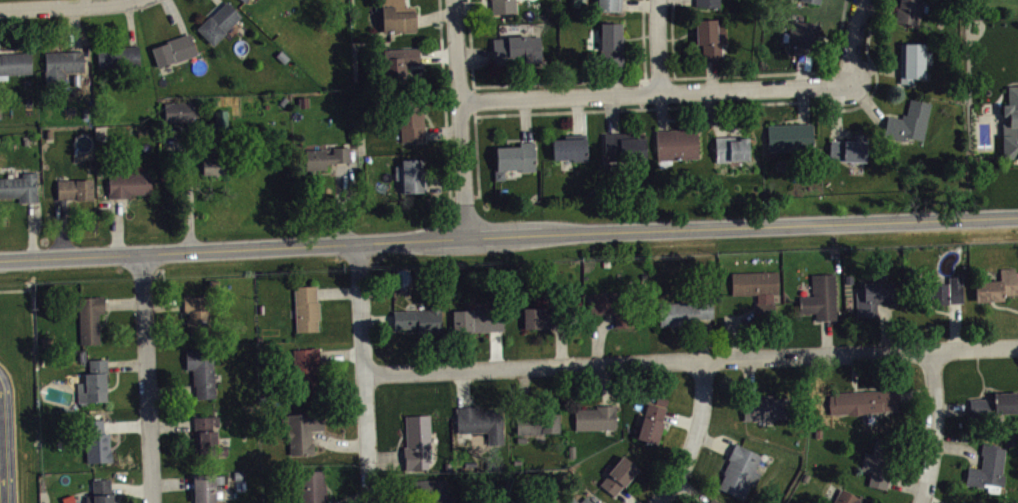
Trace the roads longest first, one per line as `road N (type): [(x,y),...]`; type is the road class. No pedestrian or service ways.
road 1 (tertiary): [(0,259),(1017,214)]
road 2 (residential): [(364,375),(1017,346)]
road 3 (residential): [(459,101),(849,84)]
road 4 (residential): [(371,502),(355,243)]
road 5 (residential): [(153,502),(141,252)]
road 6 (residential): [(465,235),(454,0)]
road 7 (residential): [(656,502),(695,440),(703,359)]
road 8 (residential): [(920,502),(935,426),(932,351)]
road 9 (residential): [(0,9),(134,0)]

